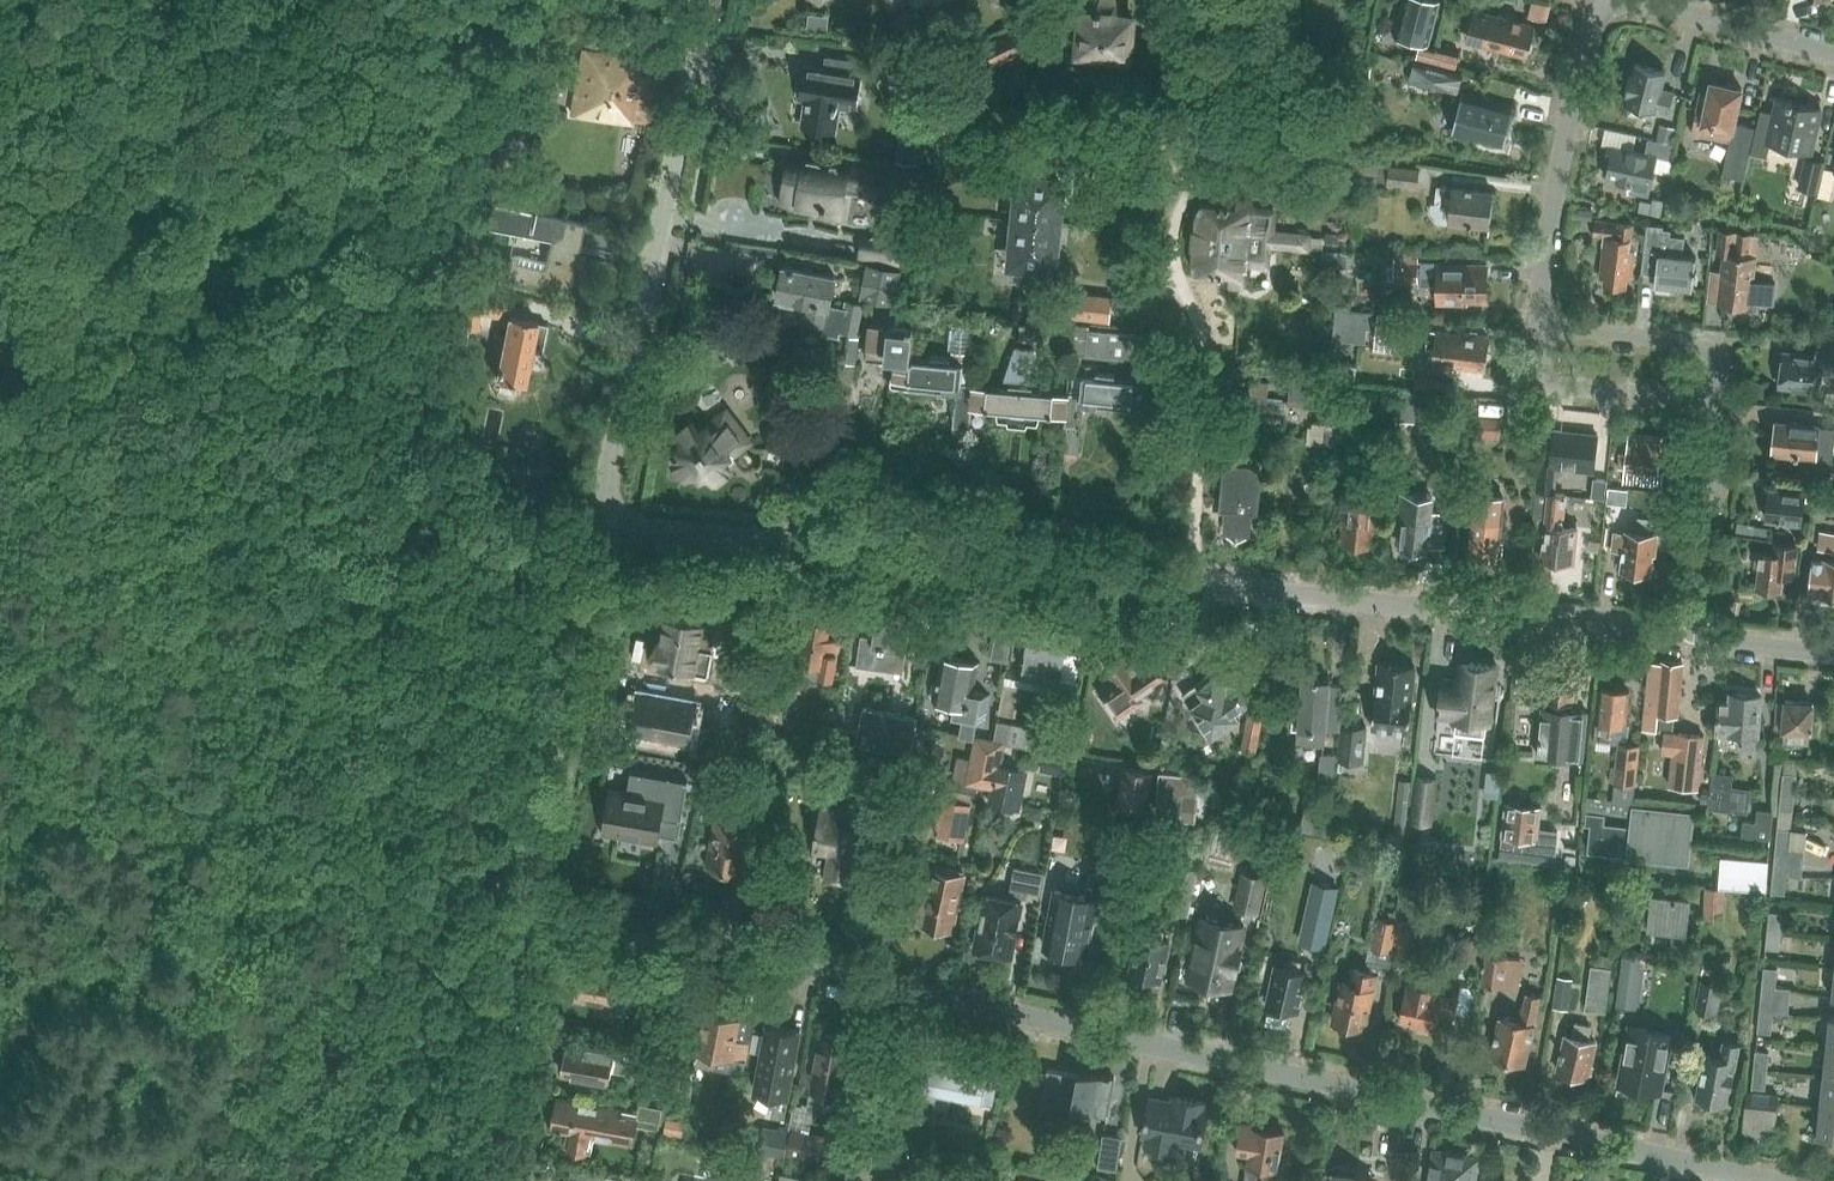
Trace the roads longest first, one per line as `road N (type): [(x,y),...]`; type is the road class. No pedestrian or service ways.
road 1 (residential): [(1757,1180),(905,988)]
road 2 (unclassified): [(0,334),(345,152),(600,0)]
road 3 (residential): [(1244,0),(1227,160),(1197,182),(1176,216),(1180,279),(1206,364),(1192,578)]
road 4 (residential): [(1192,578),(598,521)]
road 5 (unclassified): [(598,521),(709,0)]
road 6 (residential): [(1705,638),(1192,578)]
road 7 (unclassified): [(530,889),(598,521)]
road 8 (residential): [(905,988),(556,898)]
road 9 (residential): [(1549,322),(1559,156),(1599,0)]
road 10 (unclassified): [(489,1180),(530,889)]
road 11 (residential): [(1724,404),(1729,336),(1549,322)]
road 12 (residential): [(965,1180),(878,1134),(905,988)]
road 13 (residential): [(1724,404),(1546,387),(1540,370),(1549,322)]
road 14 (residential): [(1705,638),(1724,404)]
road 15 (residential): [(1833,55),(1626,0)]
road 16 (residential): [(1833,651),(1705,638)]

